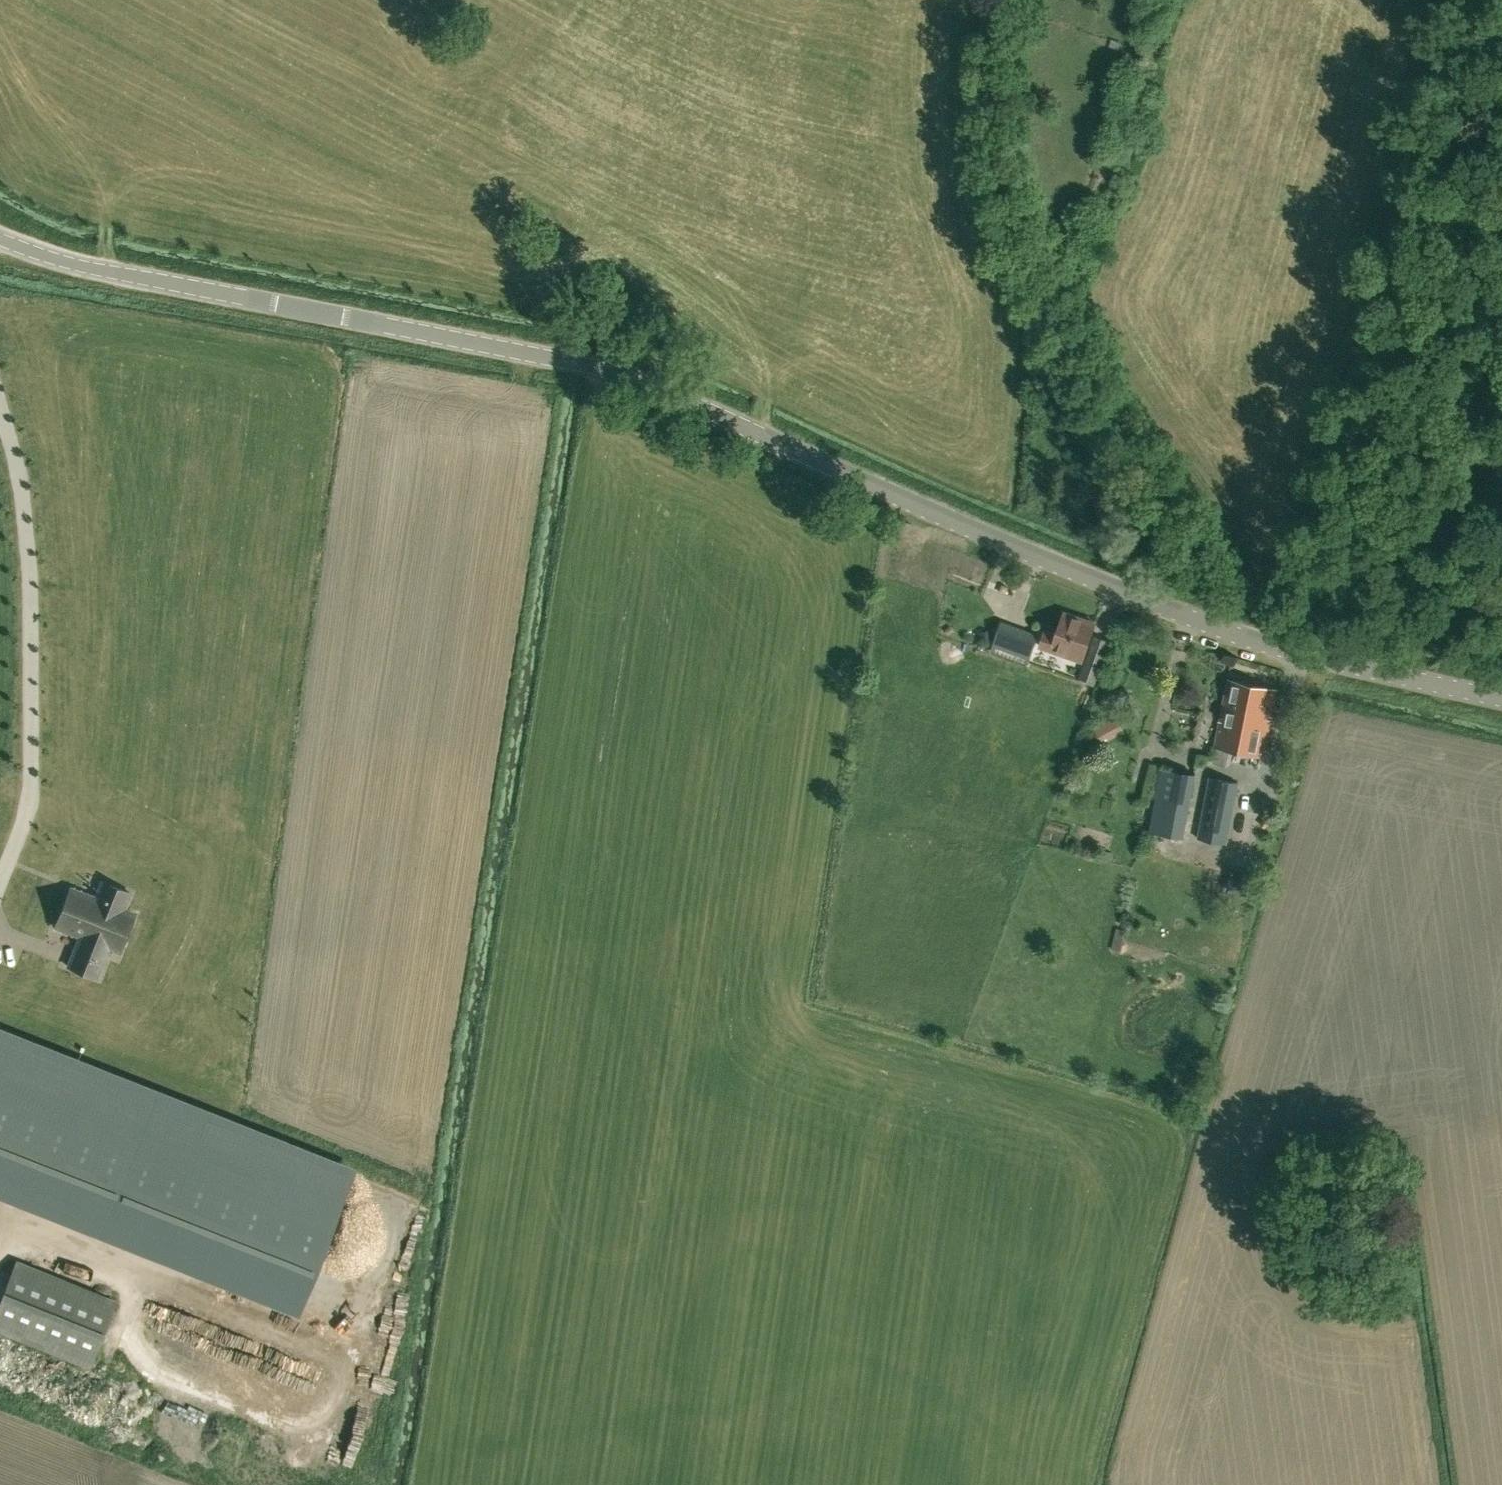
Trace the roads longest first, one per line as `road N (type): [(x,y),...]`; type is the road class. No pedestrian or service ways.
road 1 (tertiary): [(1501,700),(1220,629),(586,367),(115,274),(0,240)]
road 2 (track): [(1220,629),(1210,597),(1024,263),(995,125),(996,0)]

